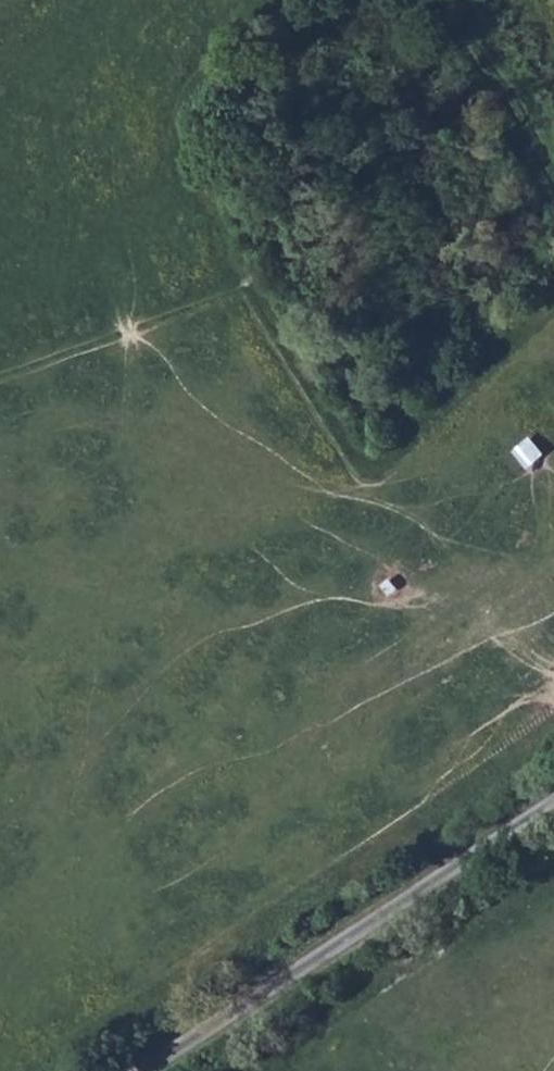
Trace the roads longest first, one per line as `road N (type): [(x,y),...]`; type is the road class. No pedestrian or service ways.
road 1 (unclassified): [(141,1070),(553,796)]
road 2 (track): [(553,165),(441,0)]

